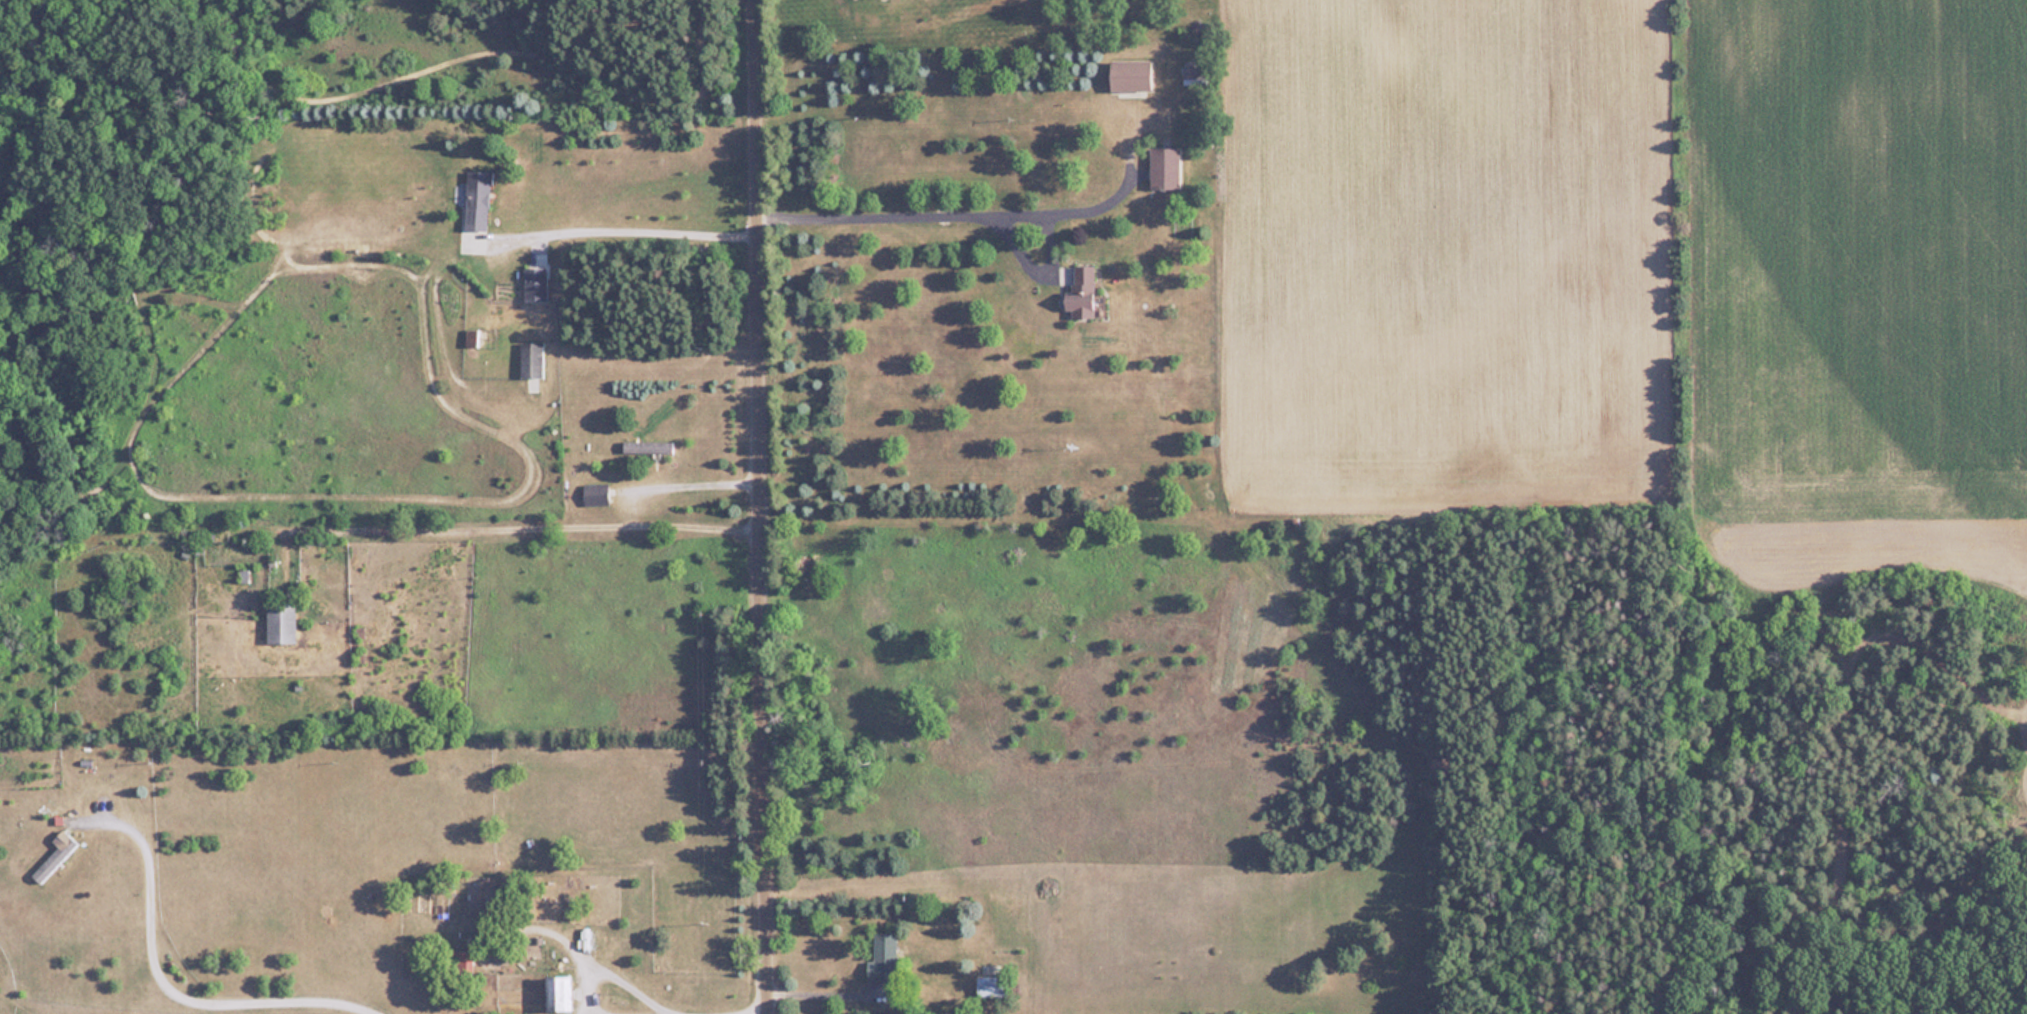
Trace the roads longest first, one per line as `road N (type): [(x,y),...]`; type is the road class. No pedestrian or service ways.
road 1 (residential): [(765,1013),(754,0)]

